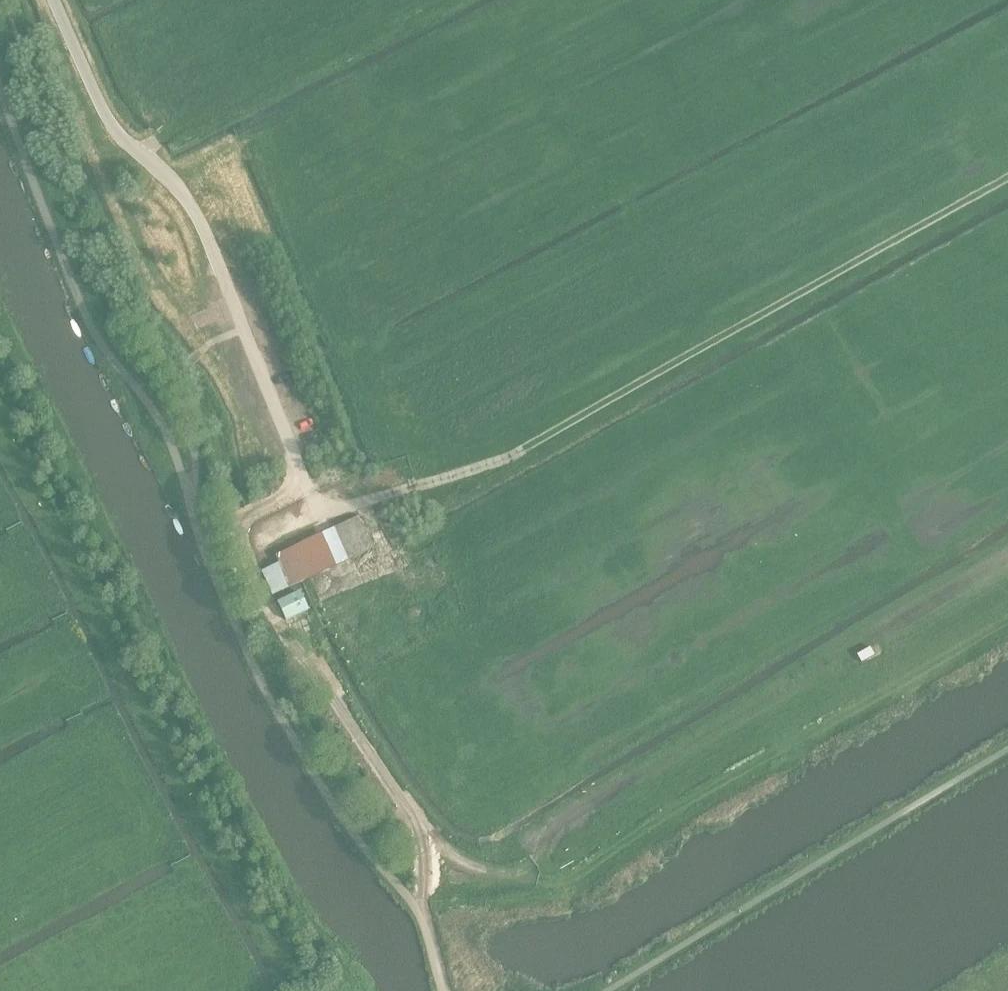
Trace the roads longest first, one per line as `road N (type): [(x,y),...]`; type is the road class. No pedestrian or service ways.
road 1 (track): [(318,518),(422,490),(563,434),(1007,182)]
road 2 (unclassified): [(186,199),(115,136),(54,0)]

